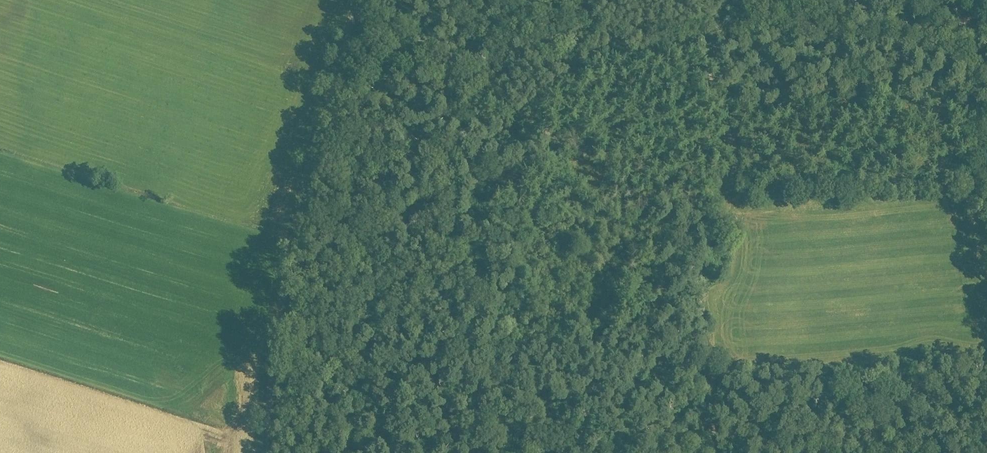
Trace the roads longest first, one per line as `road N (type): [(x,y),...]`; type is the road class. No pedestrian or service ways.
road 1 (unclassified): [(262,452),(300,204),(362,0)]

